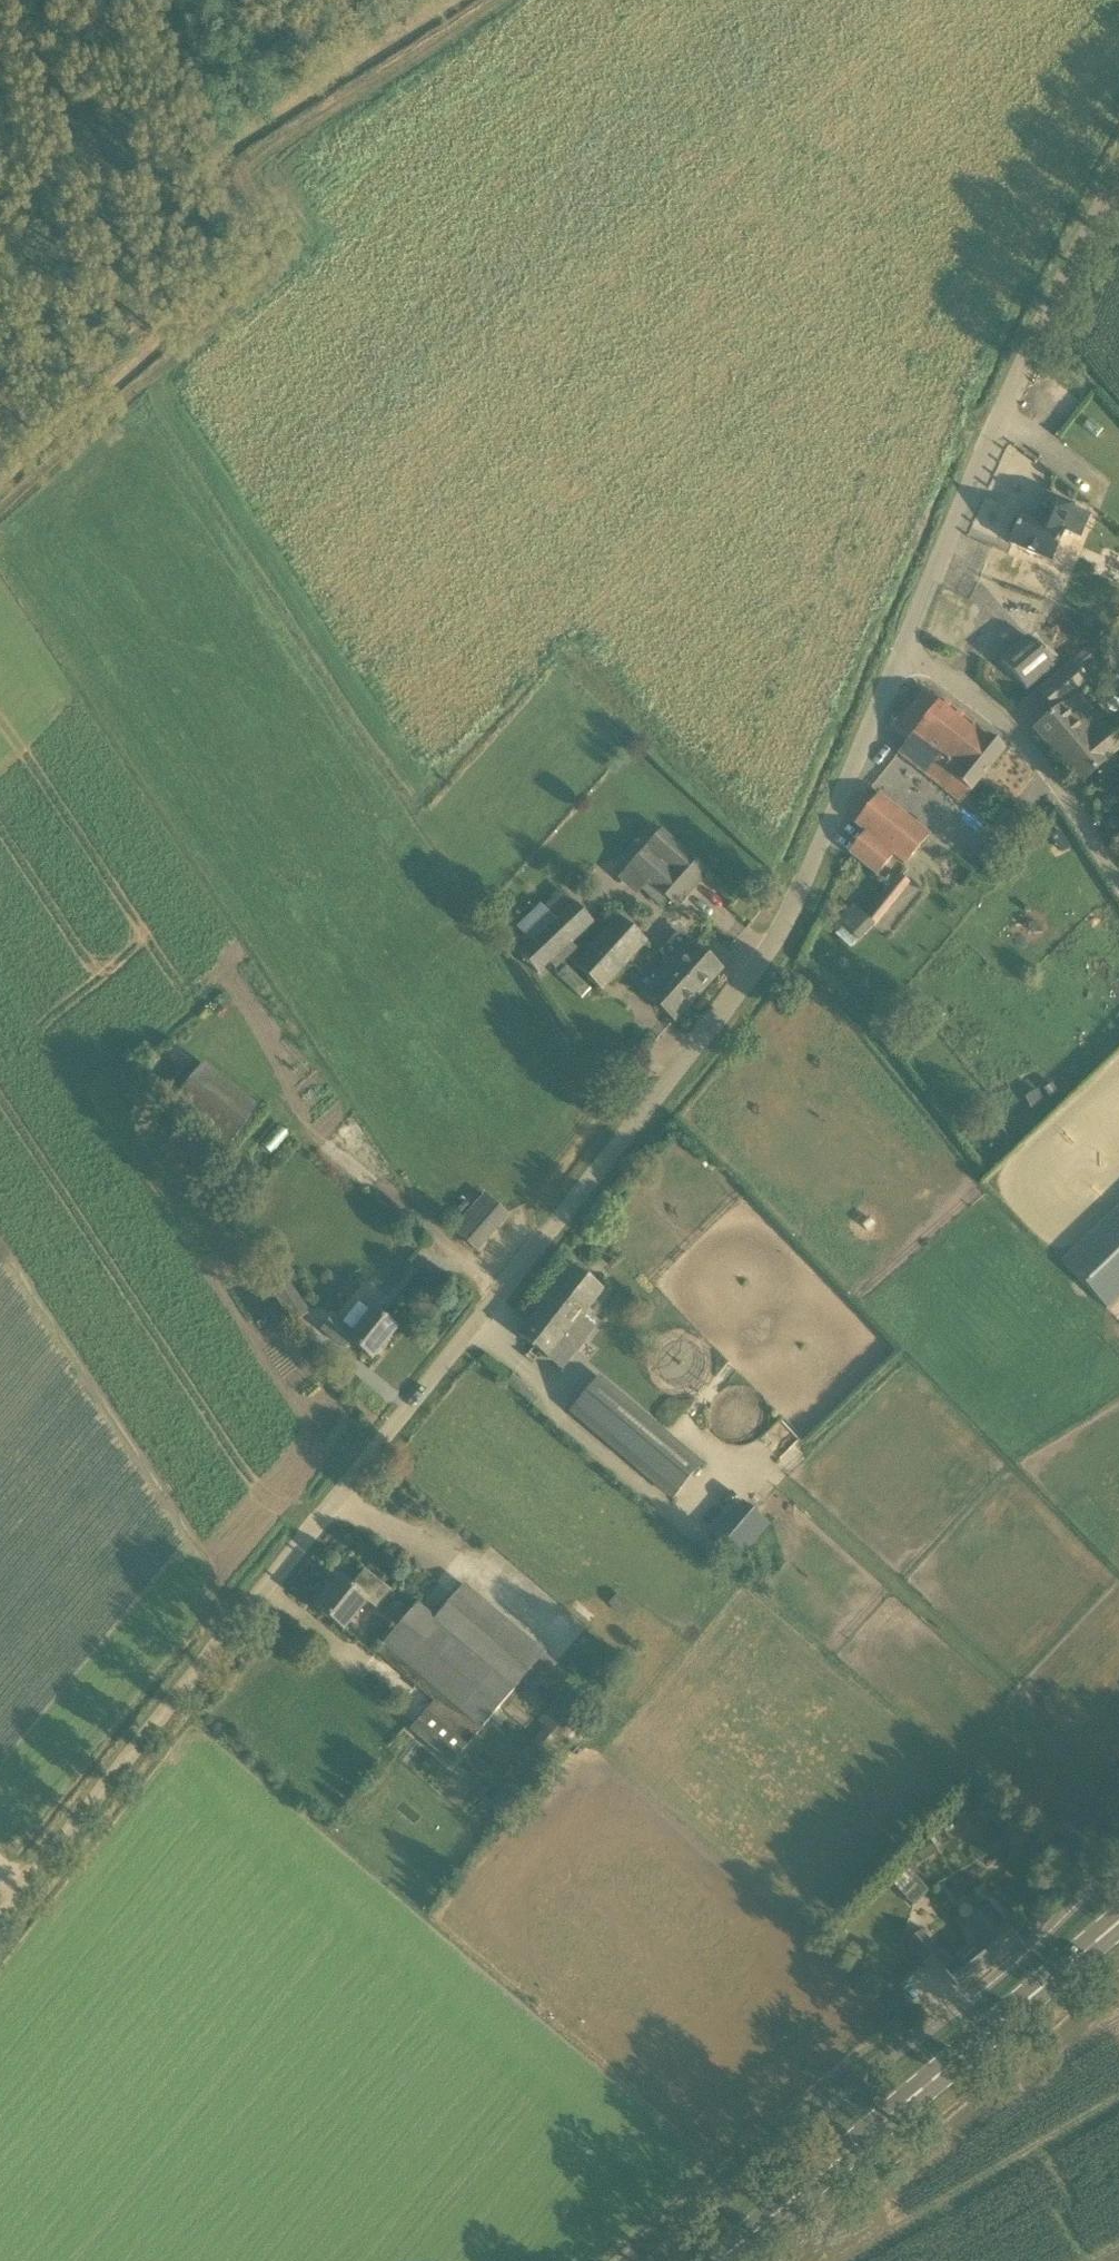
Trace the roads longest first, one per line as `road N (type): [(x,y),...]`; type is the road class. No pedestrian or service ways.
road 1 (unclassified): [(0,1922),(760,970),(800,894),(989,440),(1118,166)]
road 2 (track): [(505,0),(262,157),(255,181),(288,252),(280,275),(0,520)]
road 3 (primary): [(722,2260),(1118,1924)]

